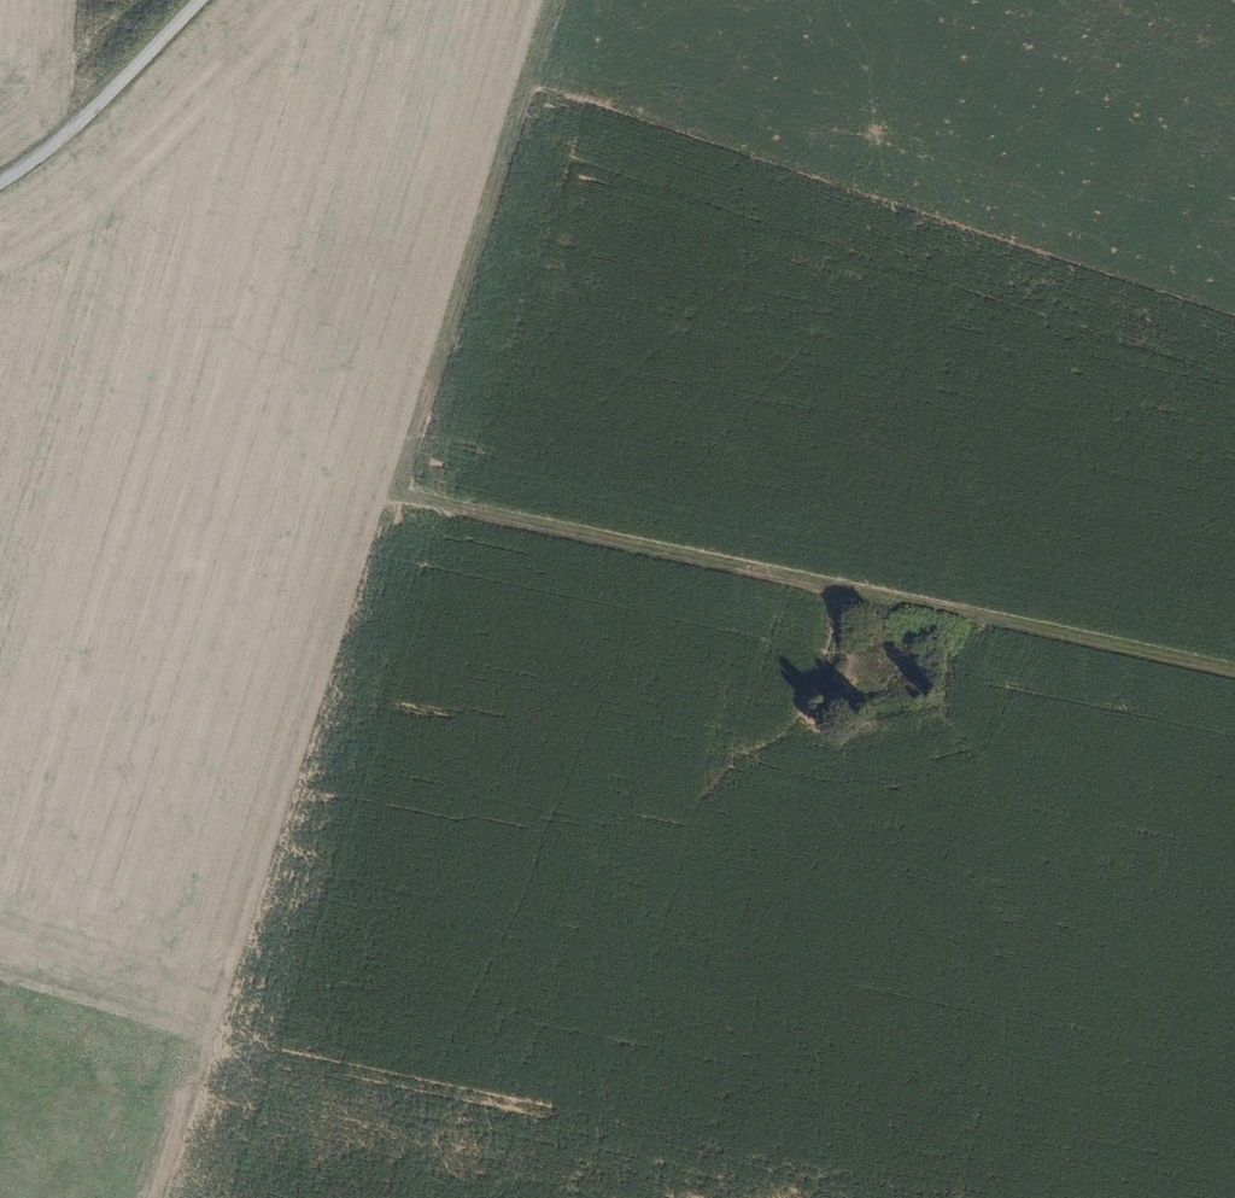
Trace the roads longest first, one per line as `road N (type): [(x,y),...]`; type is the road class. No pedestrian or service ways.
road 1 (tertiary): [(202,0),(108,95),(0,184)]

